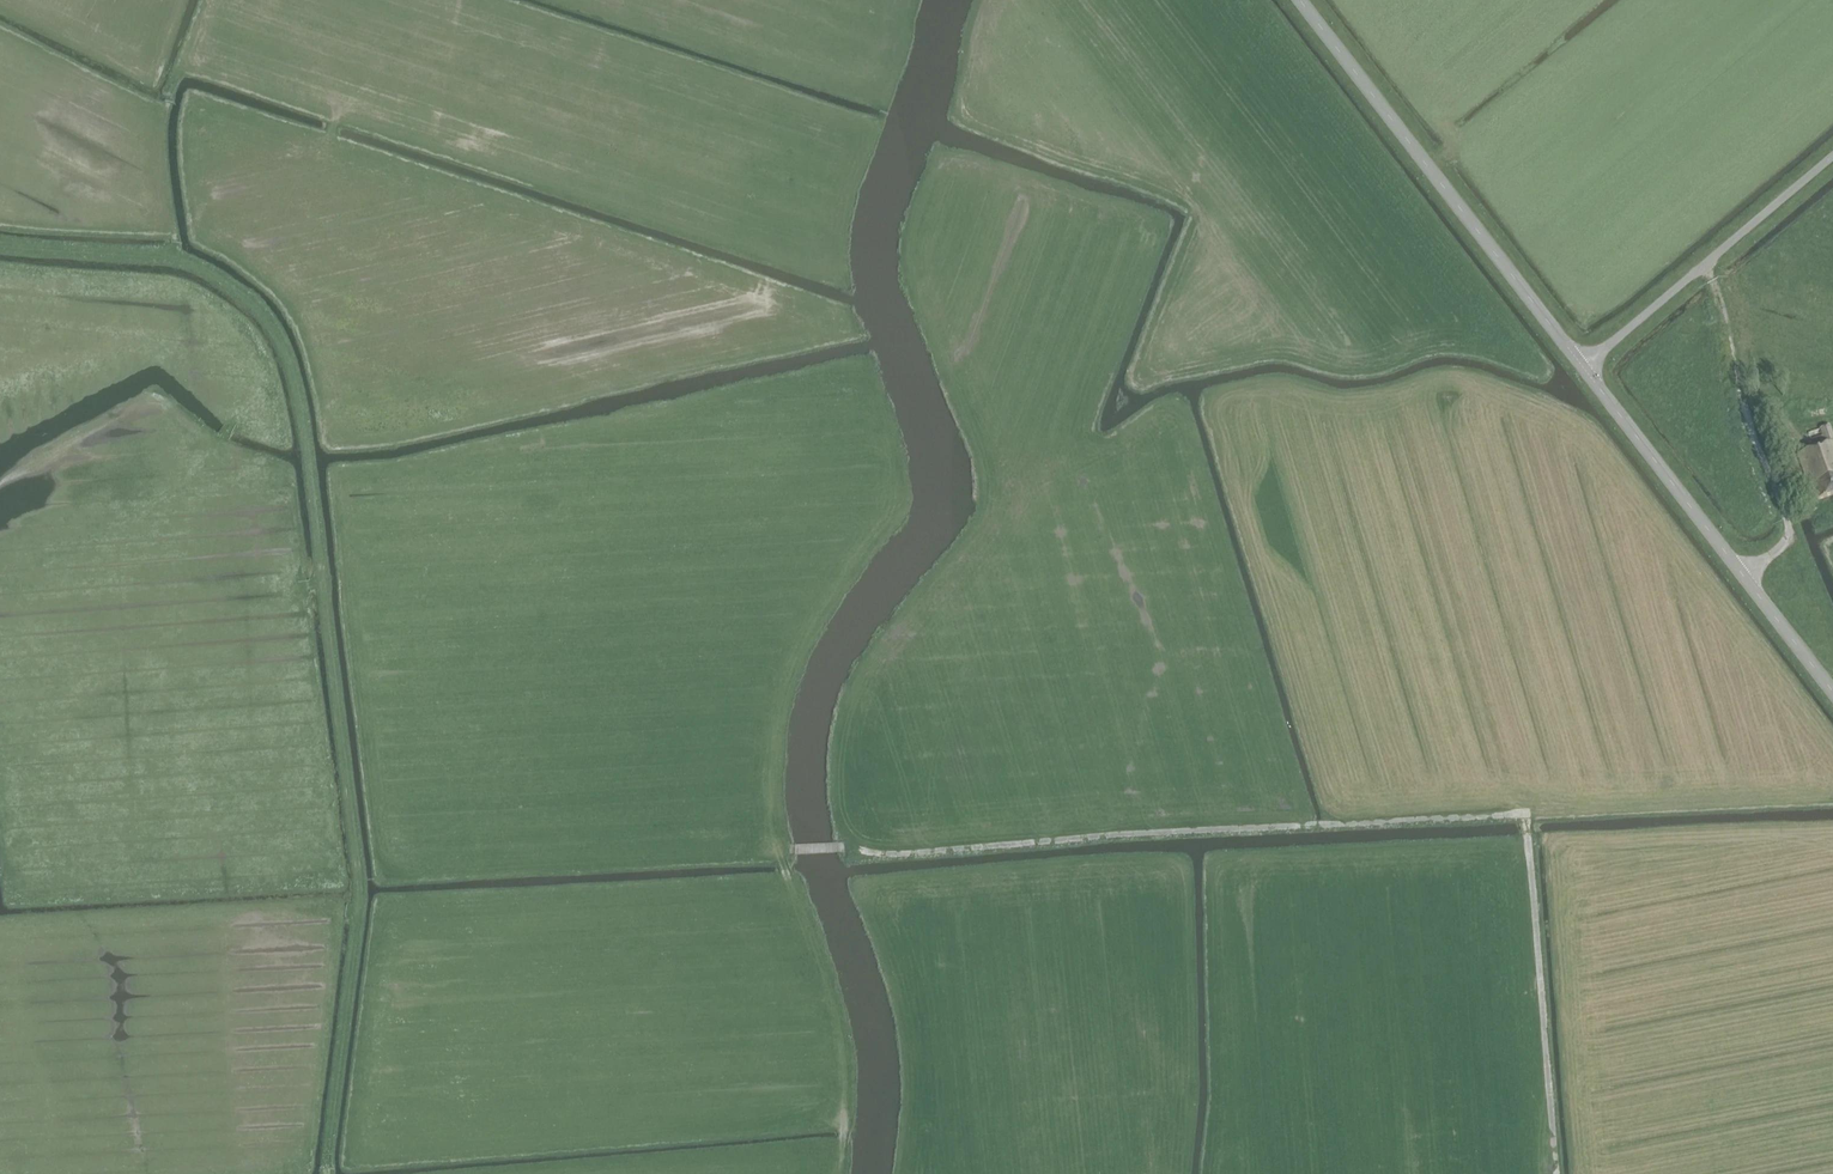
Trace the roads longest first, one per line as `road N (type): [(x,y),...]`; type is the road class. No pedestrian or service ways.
road 1 (tertiary): [(1582,366),(1300,0)]
road 2 (tertiary): [(1832,692),(1582,366)]
road 3 (unclassified): [(1582,366),(1832,155)]
road 4 (track): [(1738,391),(1723,311),(1704,265)]

